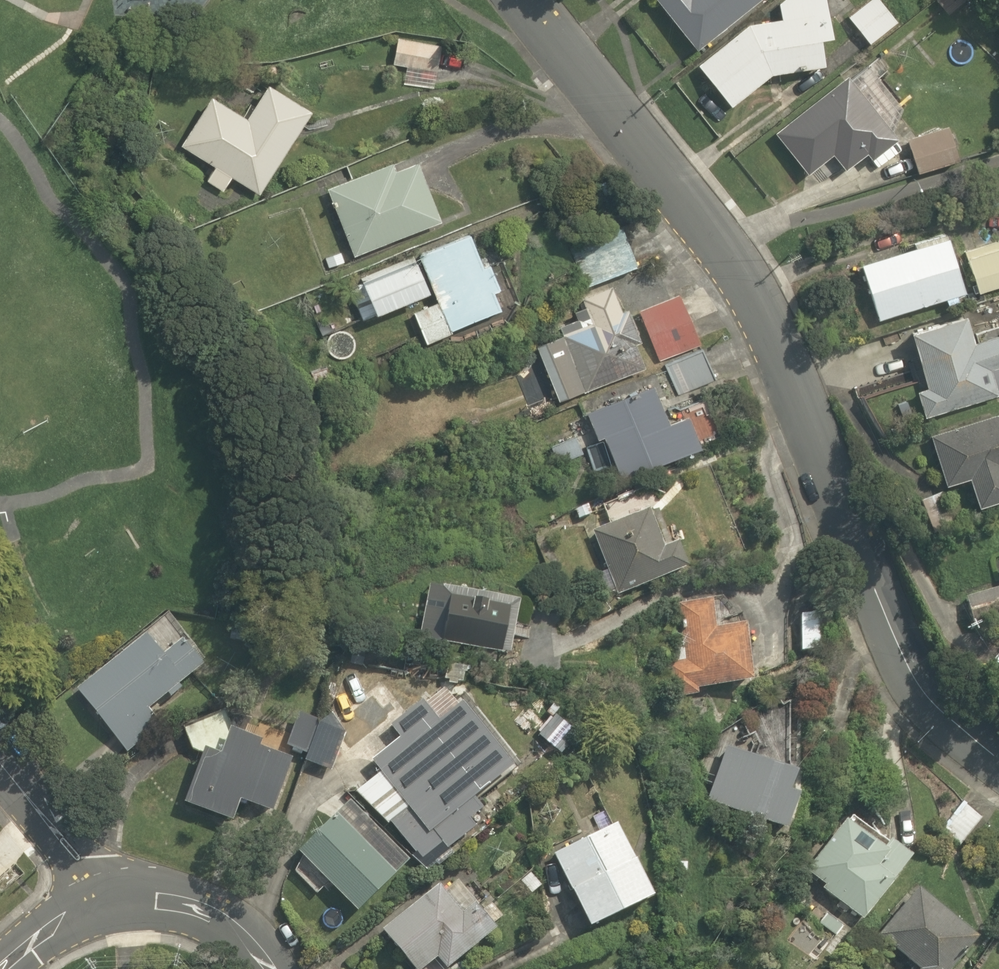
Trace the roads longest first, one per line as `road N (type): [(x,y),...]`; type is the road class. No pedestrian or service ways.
road 1 (tertiary): [(998,761),(931,704),(909,669),(757,307),(517,0)]
road 2 (residential): [(116,902),(0,767)]
road 3 (residential): [(261,968),(232,936),(186,910),(116,902)]
road 4 (residential): [(116,902),(51,938),(14,968)]

